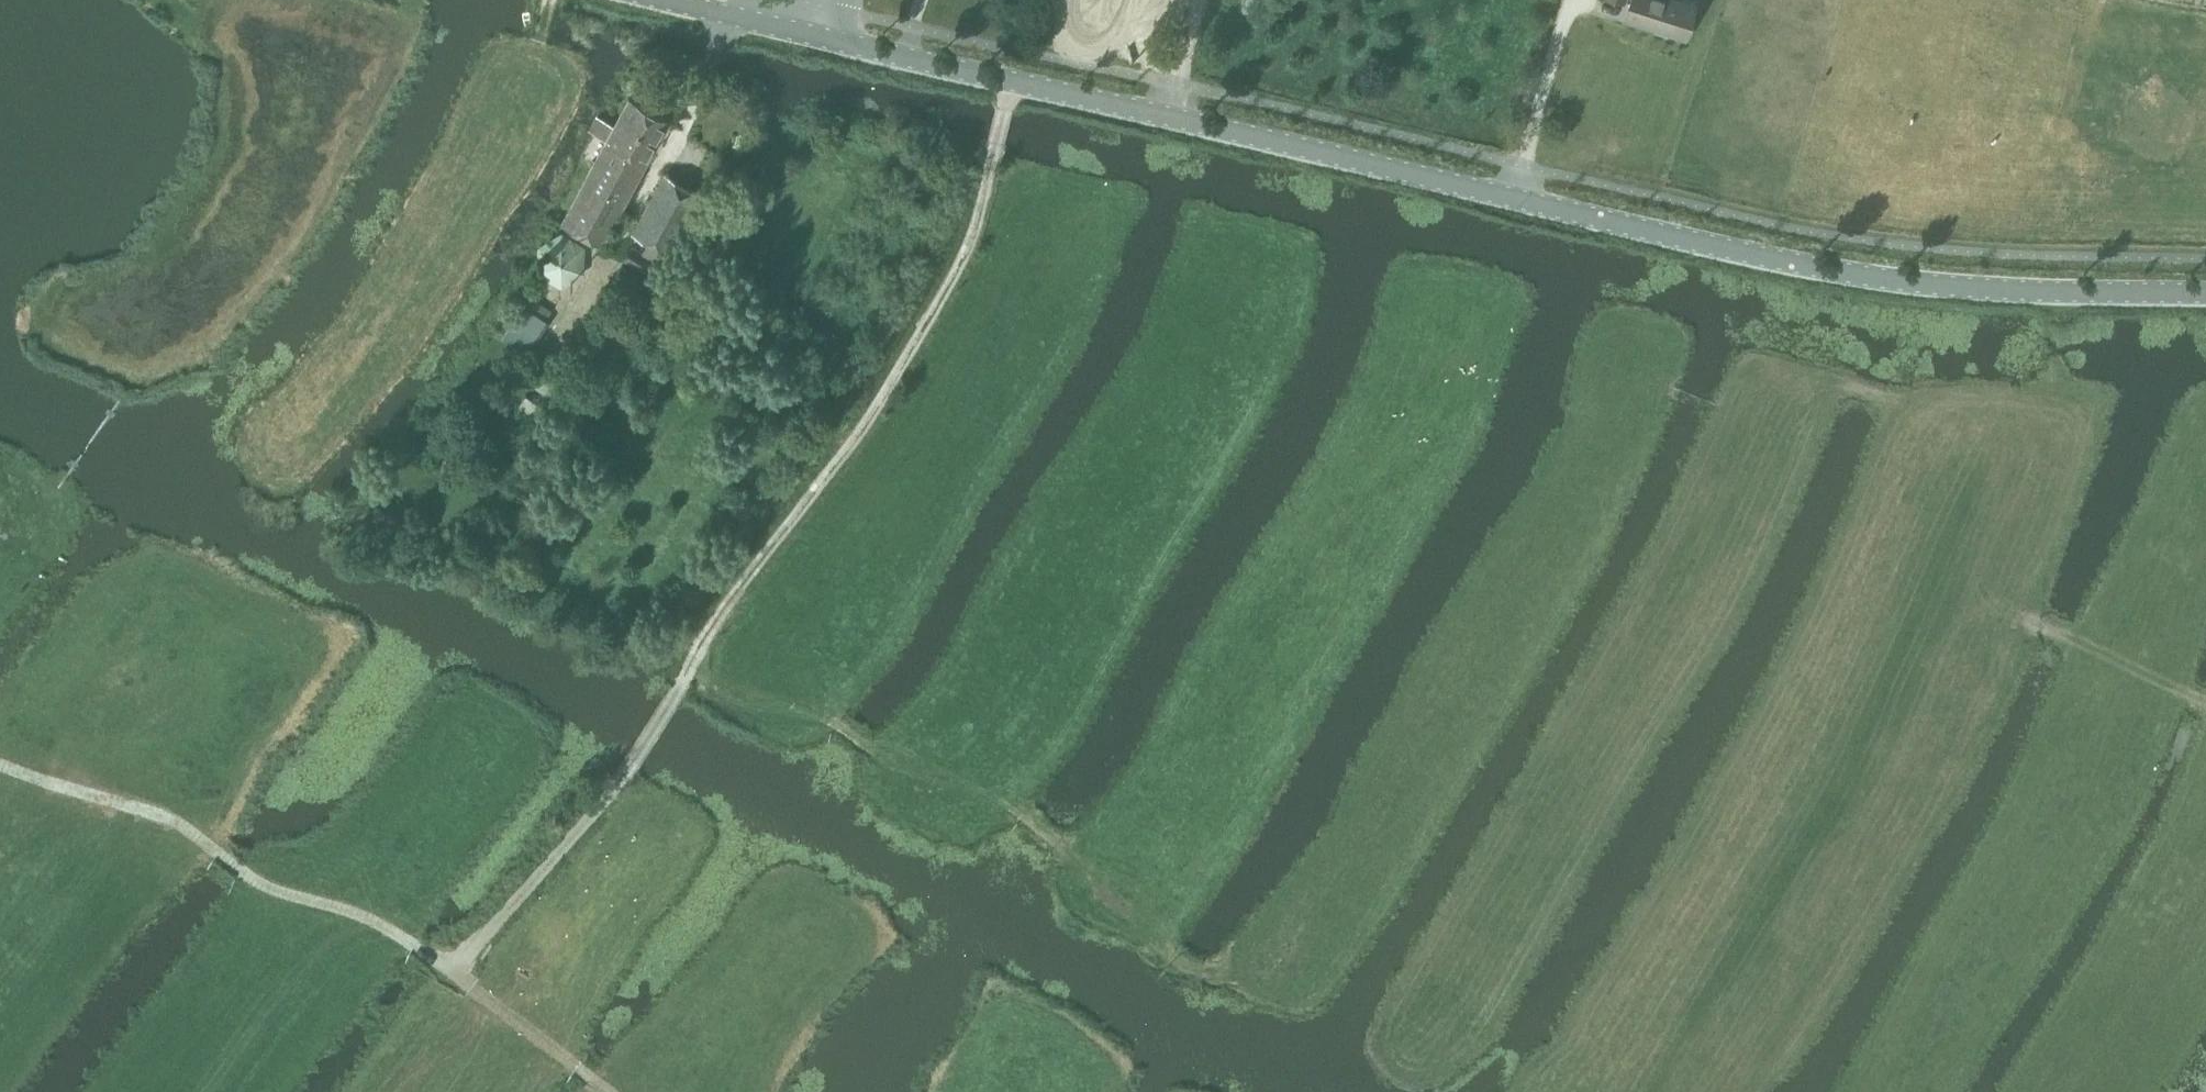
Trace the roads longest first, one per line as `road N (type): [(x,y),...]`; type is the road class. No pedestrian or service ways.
road 1 (unclassified): [(2205,292),(1972,289),(1829,271),(837,39)]
road 2 (track): [(452,965),(524,894),(630,767),(722,616),(852,447),(970,244),(1012,80)]
road 3 (track): [(0,765),(201,841),(295,897),(452,965)]
road 4 (track): [(603,1091),(452,965)]
road 5 (unclassified): [(837,39),(675,0)]

